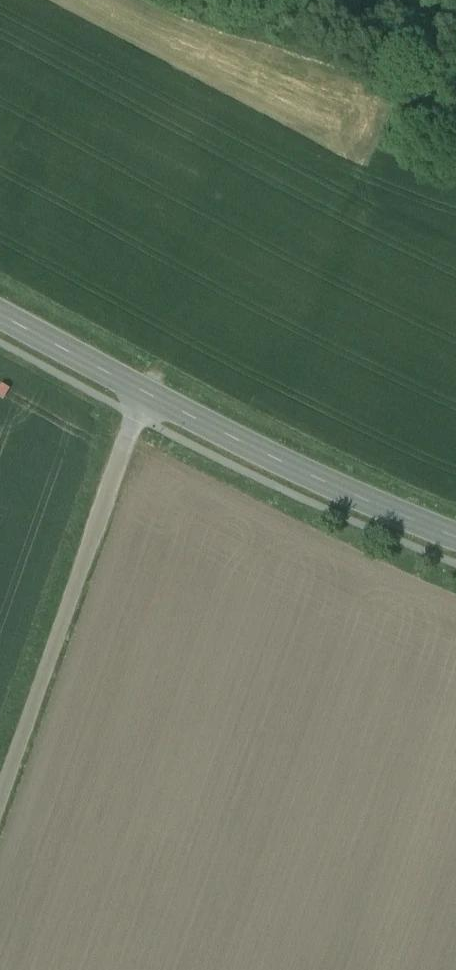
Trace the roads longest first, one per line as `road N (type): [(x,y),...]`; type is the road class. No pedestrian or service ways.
road 1 (unclassified): [(143,392),(0,796)]
road 2 (tertiary): [(143,392),(455,536)]
road 3 (tertiary): [(0,315),(143,392)]

